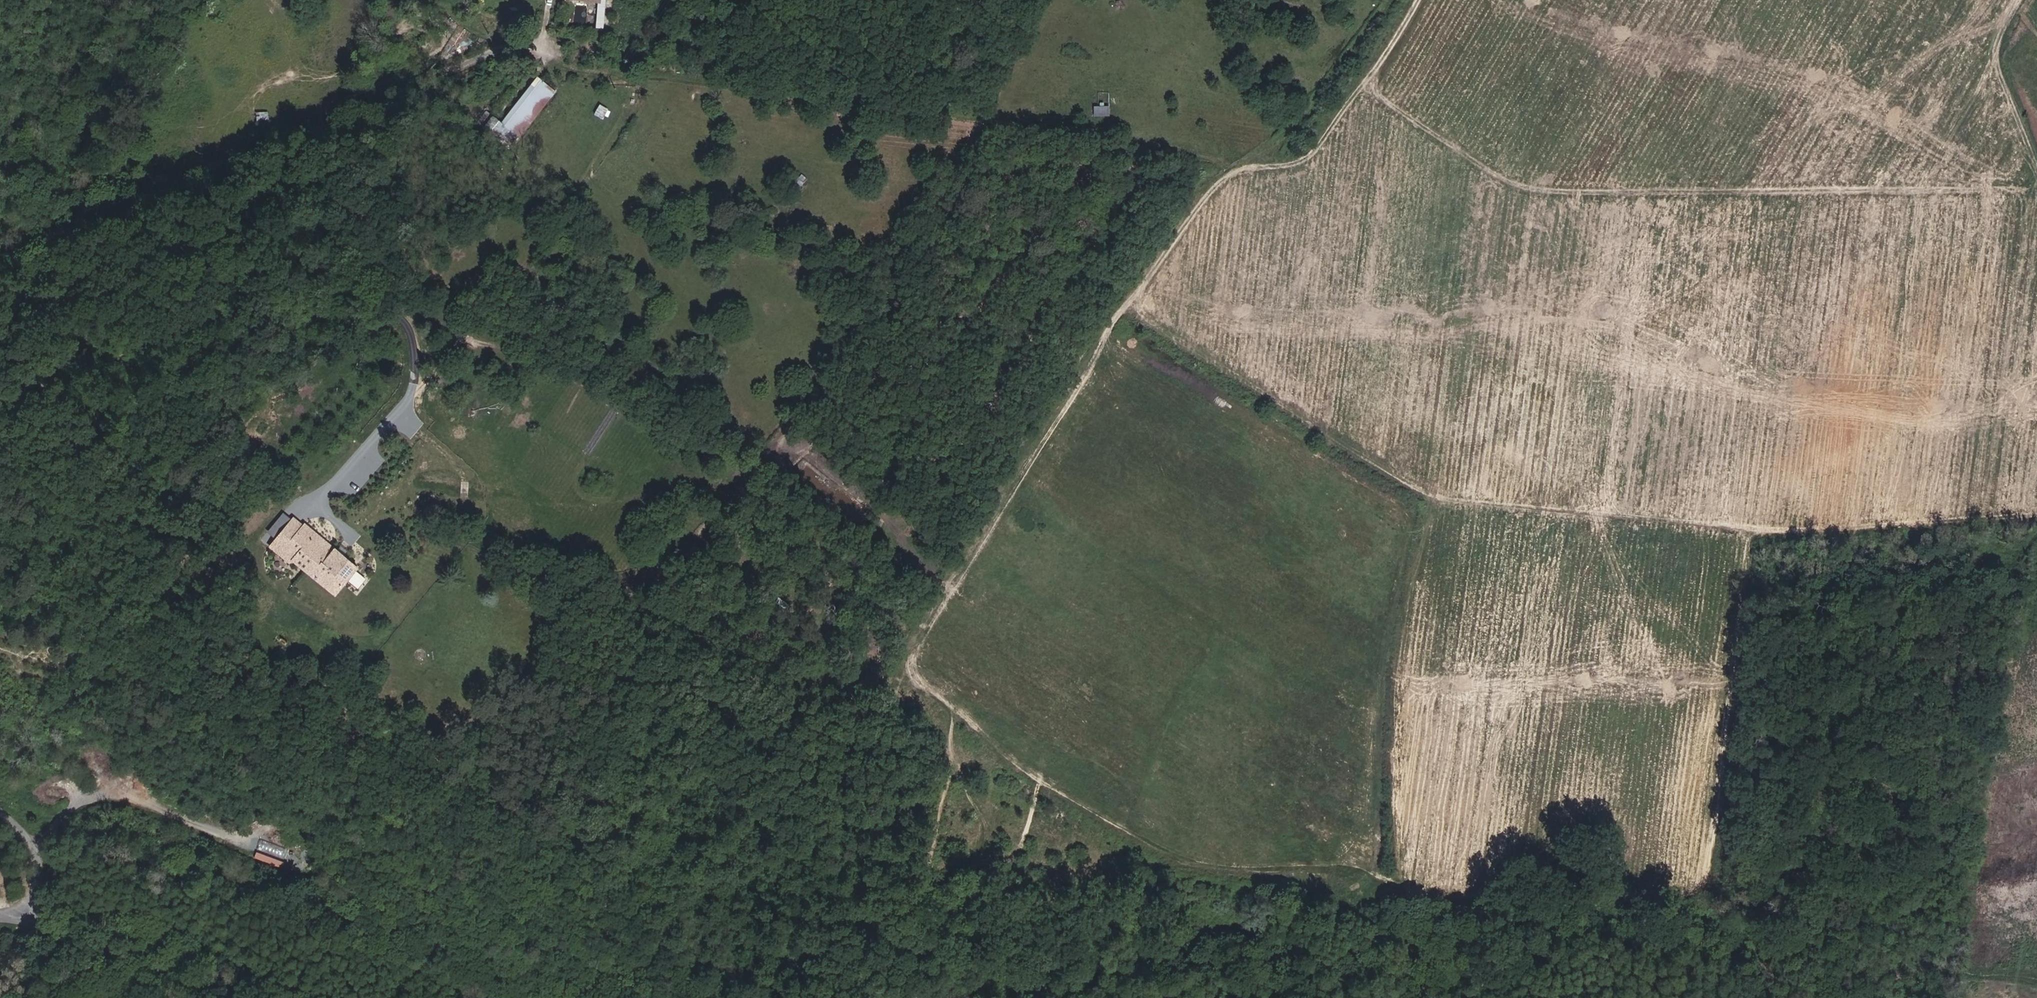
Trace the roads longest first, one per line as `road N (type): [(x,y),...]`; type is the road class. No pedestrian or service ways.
road 1 (track): [(0,217),(52,191),(112,99),(134,44),(172,0)]
road 2 (residential): [(170,997),(122,939),(29,922)]
road 3 (unclassified): [(0,808),(39,857),(29,922)]

